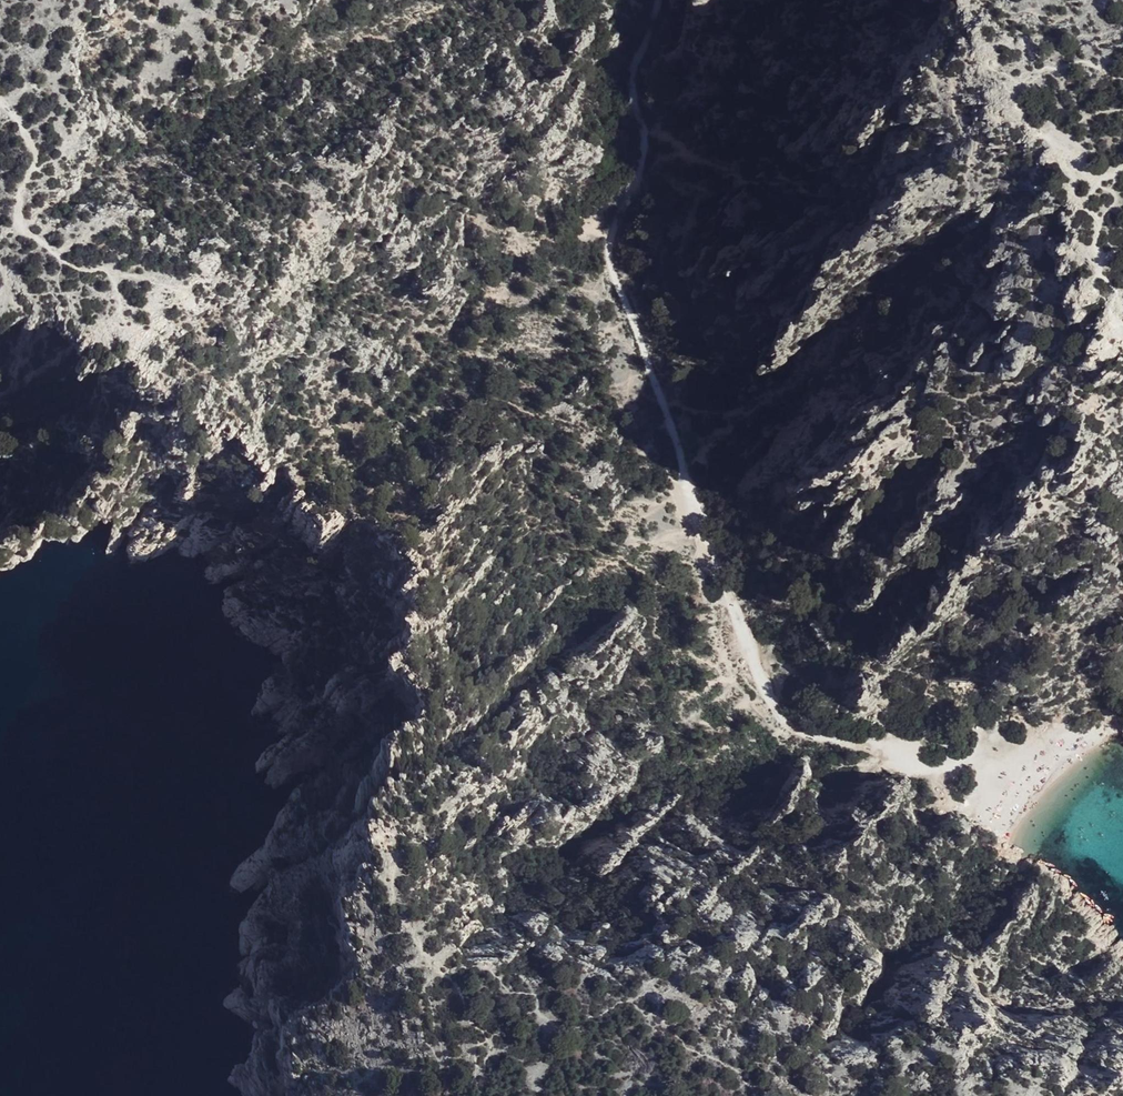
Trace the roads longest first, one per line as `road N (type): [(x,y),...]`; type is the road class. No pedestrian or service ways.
road 1 (track): [(1021,768),(984,760),(934,767),(820,739),(797,731),(770,701),(608,259),(644,150),(631,78),(657,0)]

